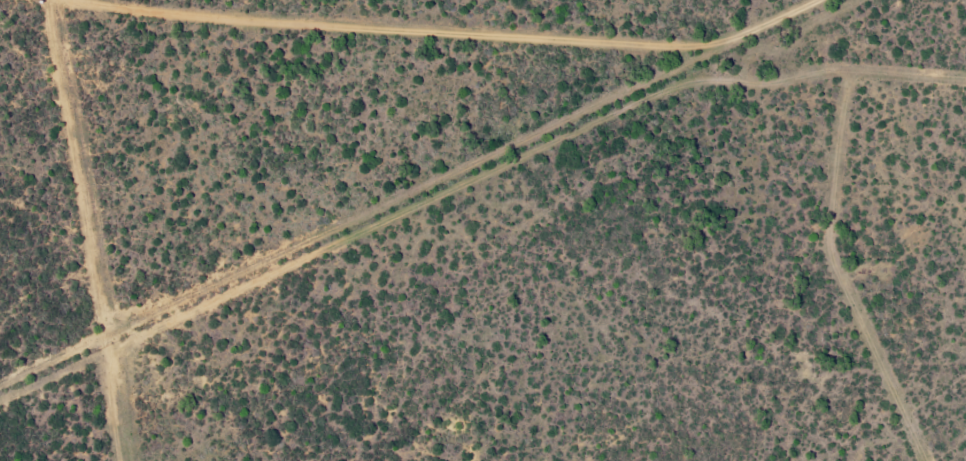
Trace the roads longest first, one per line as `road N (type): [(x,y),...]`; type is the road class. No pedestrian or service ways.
road 1 (residential): [(0,439),(842,0)]
road 2 (residential): [(965,67),(64,0)]

